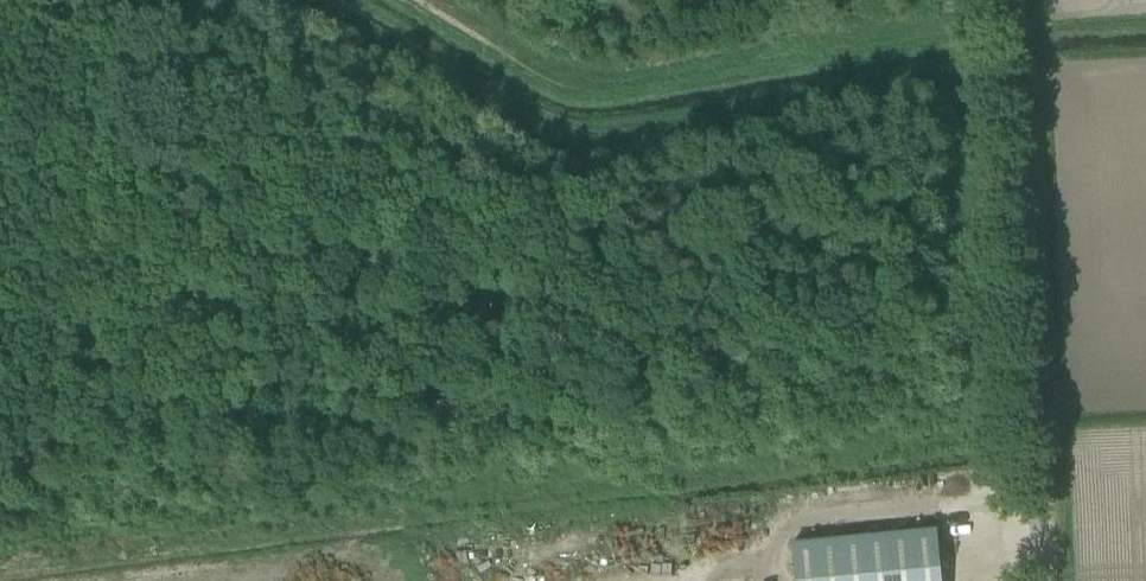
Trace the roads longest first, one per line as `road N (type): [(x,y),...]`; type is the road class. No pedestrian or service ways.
road 1 (track): [(0,566),(1029,432)]
road 2 (track): [(1011,81),(618,145),(545,133),(497,111),(317,0)]
road 3 (unclassified): [(1038,580),(1006,0)]

